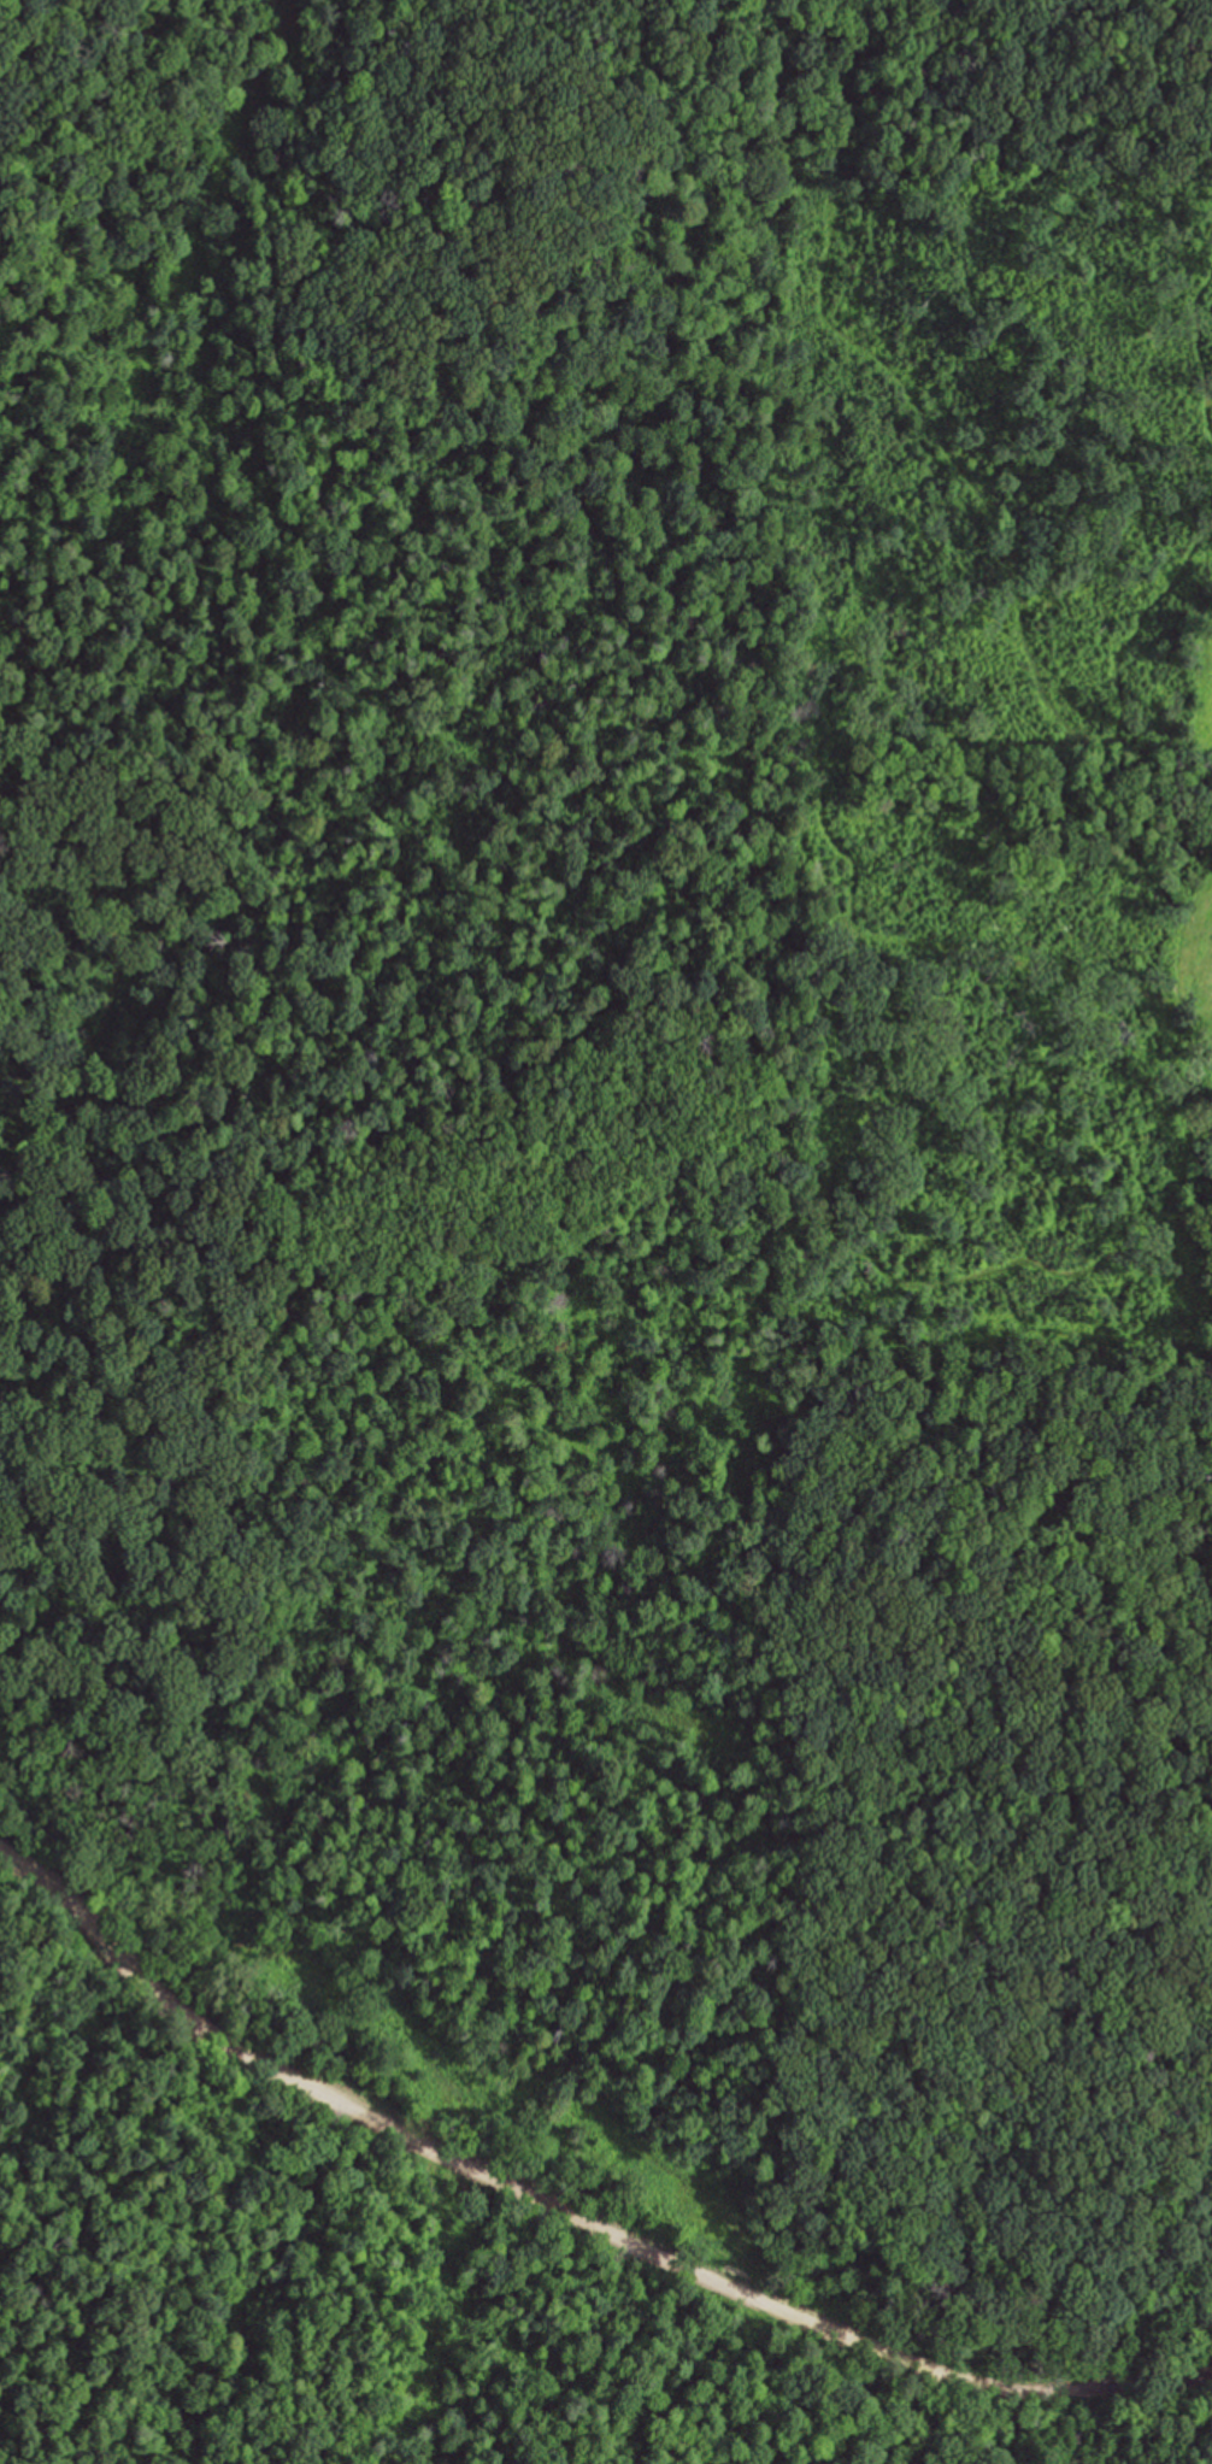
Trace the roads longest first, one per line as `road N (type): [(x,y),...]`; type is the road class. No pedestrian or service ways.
road 1 (residential): [(0,1838),(172,2010),(273,2069),(558,2207),(853,2331),(889,2366),(1099,2381),(1211,2367)]

